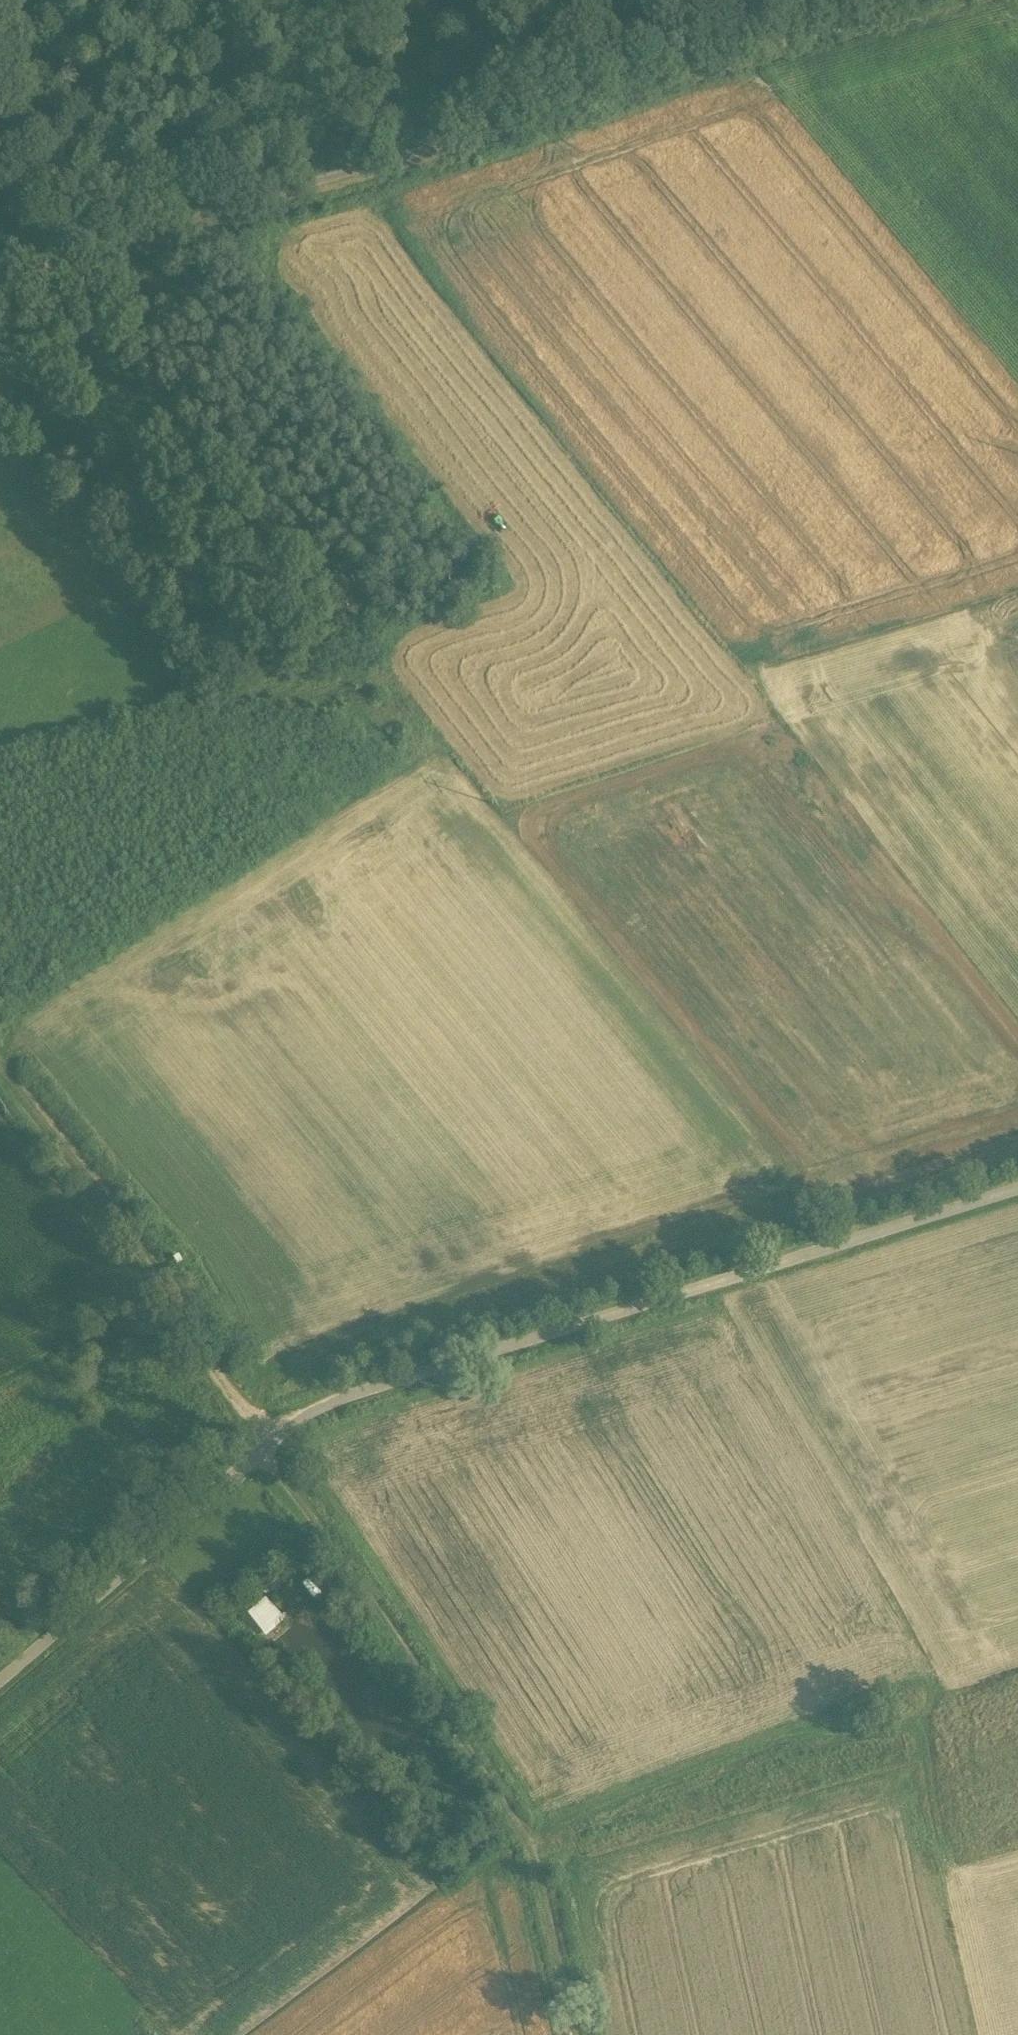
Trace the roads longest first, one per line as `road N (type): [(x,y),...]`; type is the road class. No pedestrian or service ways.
road 1 (unclassified): [(1017,1192),(335,1401),(286,1423),(0,1676)]
road 2 (track): [(0,282),(924,0)]
road 3 (track): [(583,2034),(547,1876),(266,1435)]
road 4 (track): [(0,1078),(130,1238),(266,1435)]

